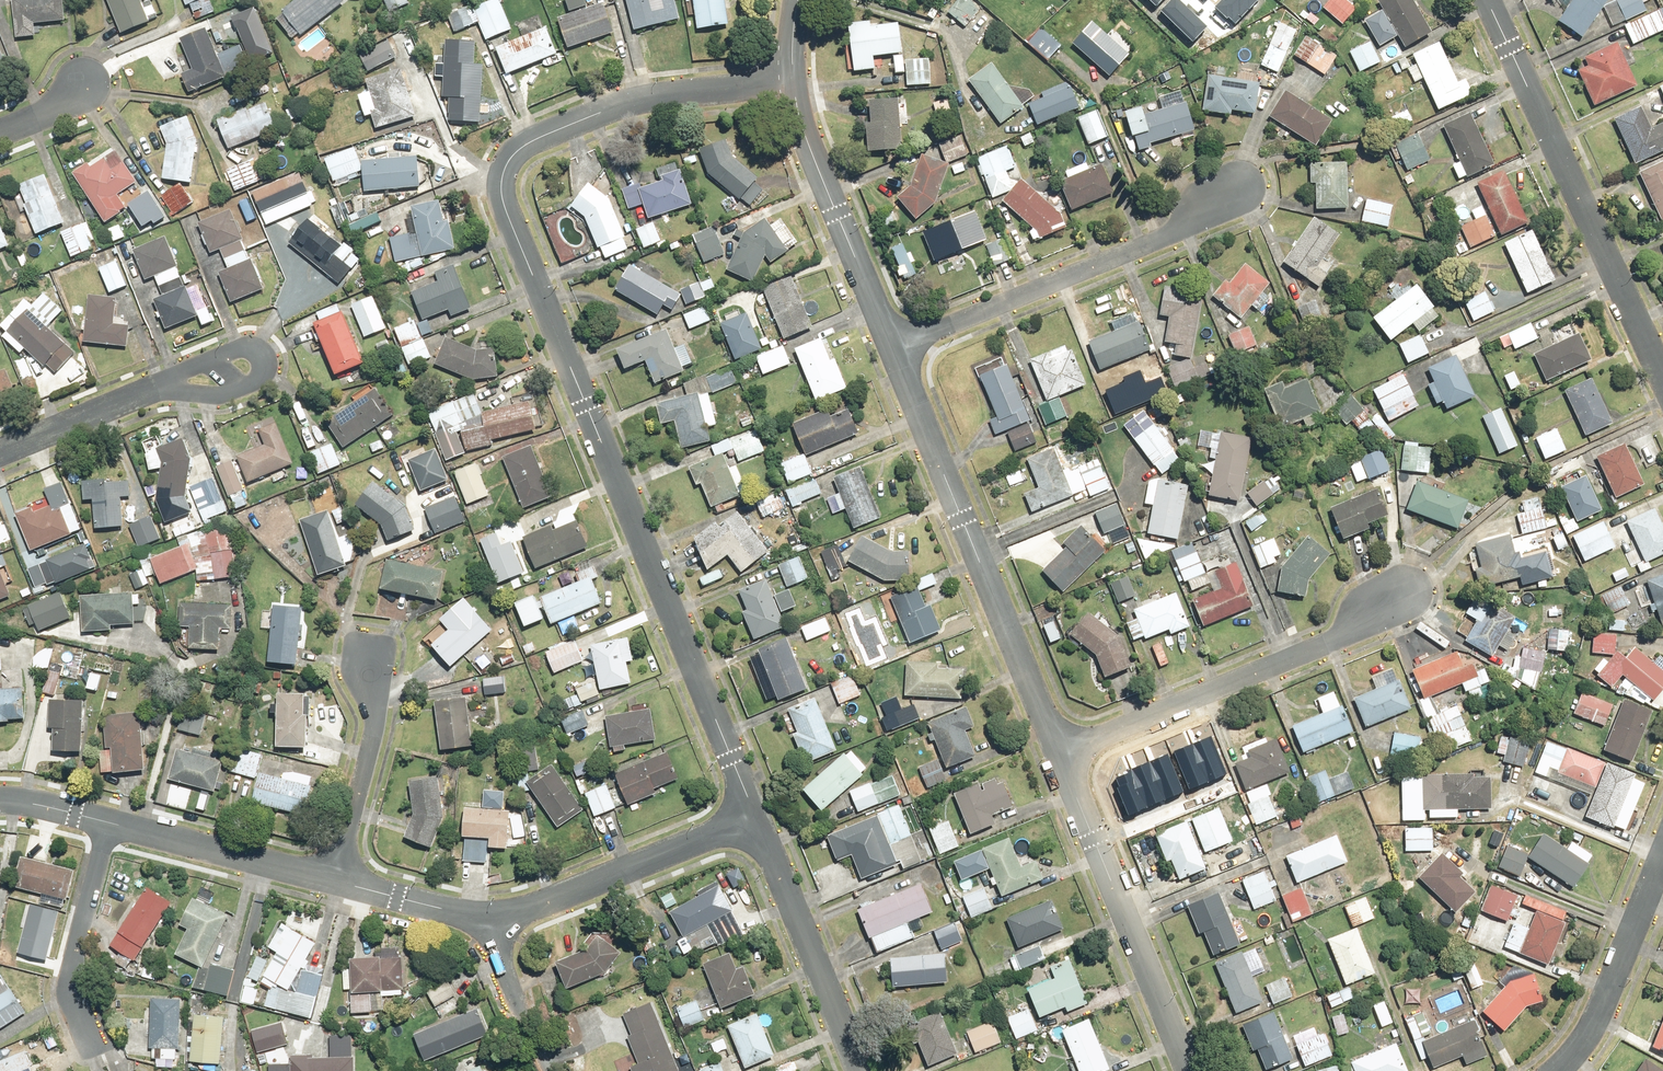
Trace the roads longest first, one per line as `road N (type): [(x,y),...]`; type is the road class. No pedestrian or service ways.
road 1 (residential): [(754,815),(502,192),(516,151),(634,100),(790,84)]
road 2 (residential): [(892,346),(1057,753)]
road 3 (residential): [(1662,384),(1488,0)]
road 4 (residential): [(1397,593),(1333,639),(1057,753)]
road 5 (residential): [(1231,188),(1165,235),(892,346)]
road 6 (residential): [(1057,753),(1188,1070)]
road 7 (residential): [(754,815),(527,912),(490,916)]
road 8 (residential): [(790,84),(892,346)]
road 9 (residential): [(859,1070),(754,815)]
road 10 (residential): [(344,882),(105,822)]
road 11 (residential): [(1555,1070),(1608,993),(1662,855)]
road 12 (residential): [(344,882),(377,719),(373,656)]
road 13 (residential): [(105,822),(70,980),(91,1044)]
road 14 (residential): [(154,384),(237,348),(266,355),(267,376),(257,383),(219,398),(204,395)]
road 15 (residential): [(561,1070),(490,916)]
road 16 (residential): [(0,450),(154,384)]
road 17 (residential): [(490,916),(344,882)]

